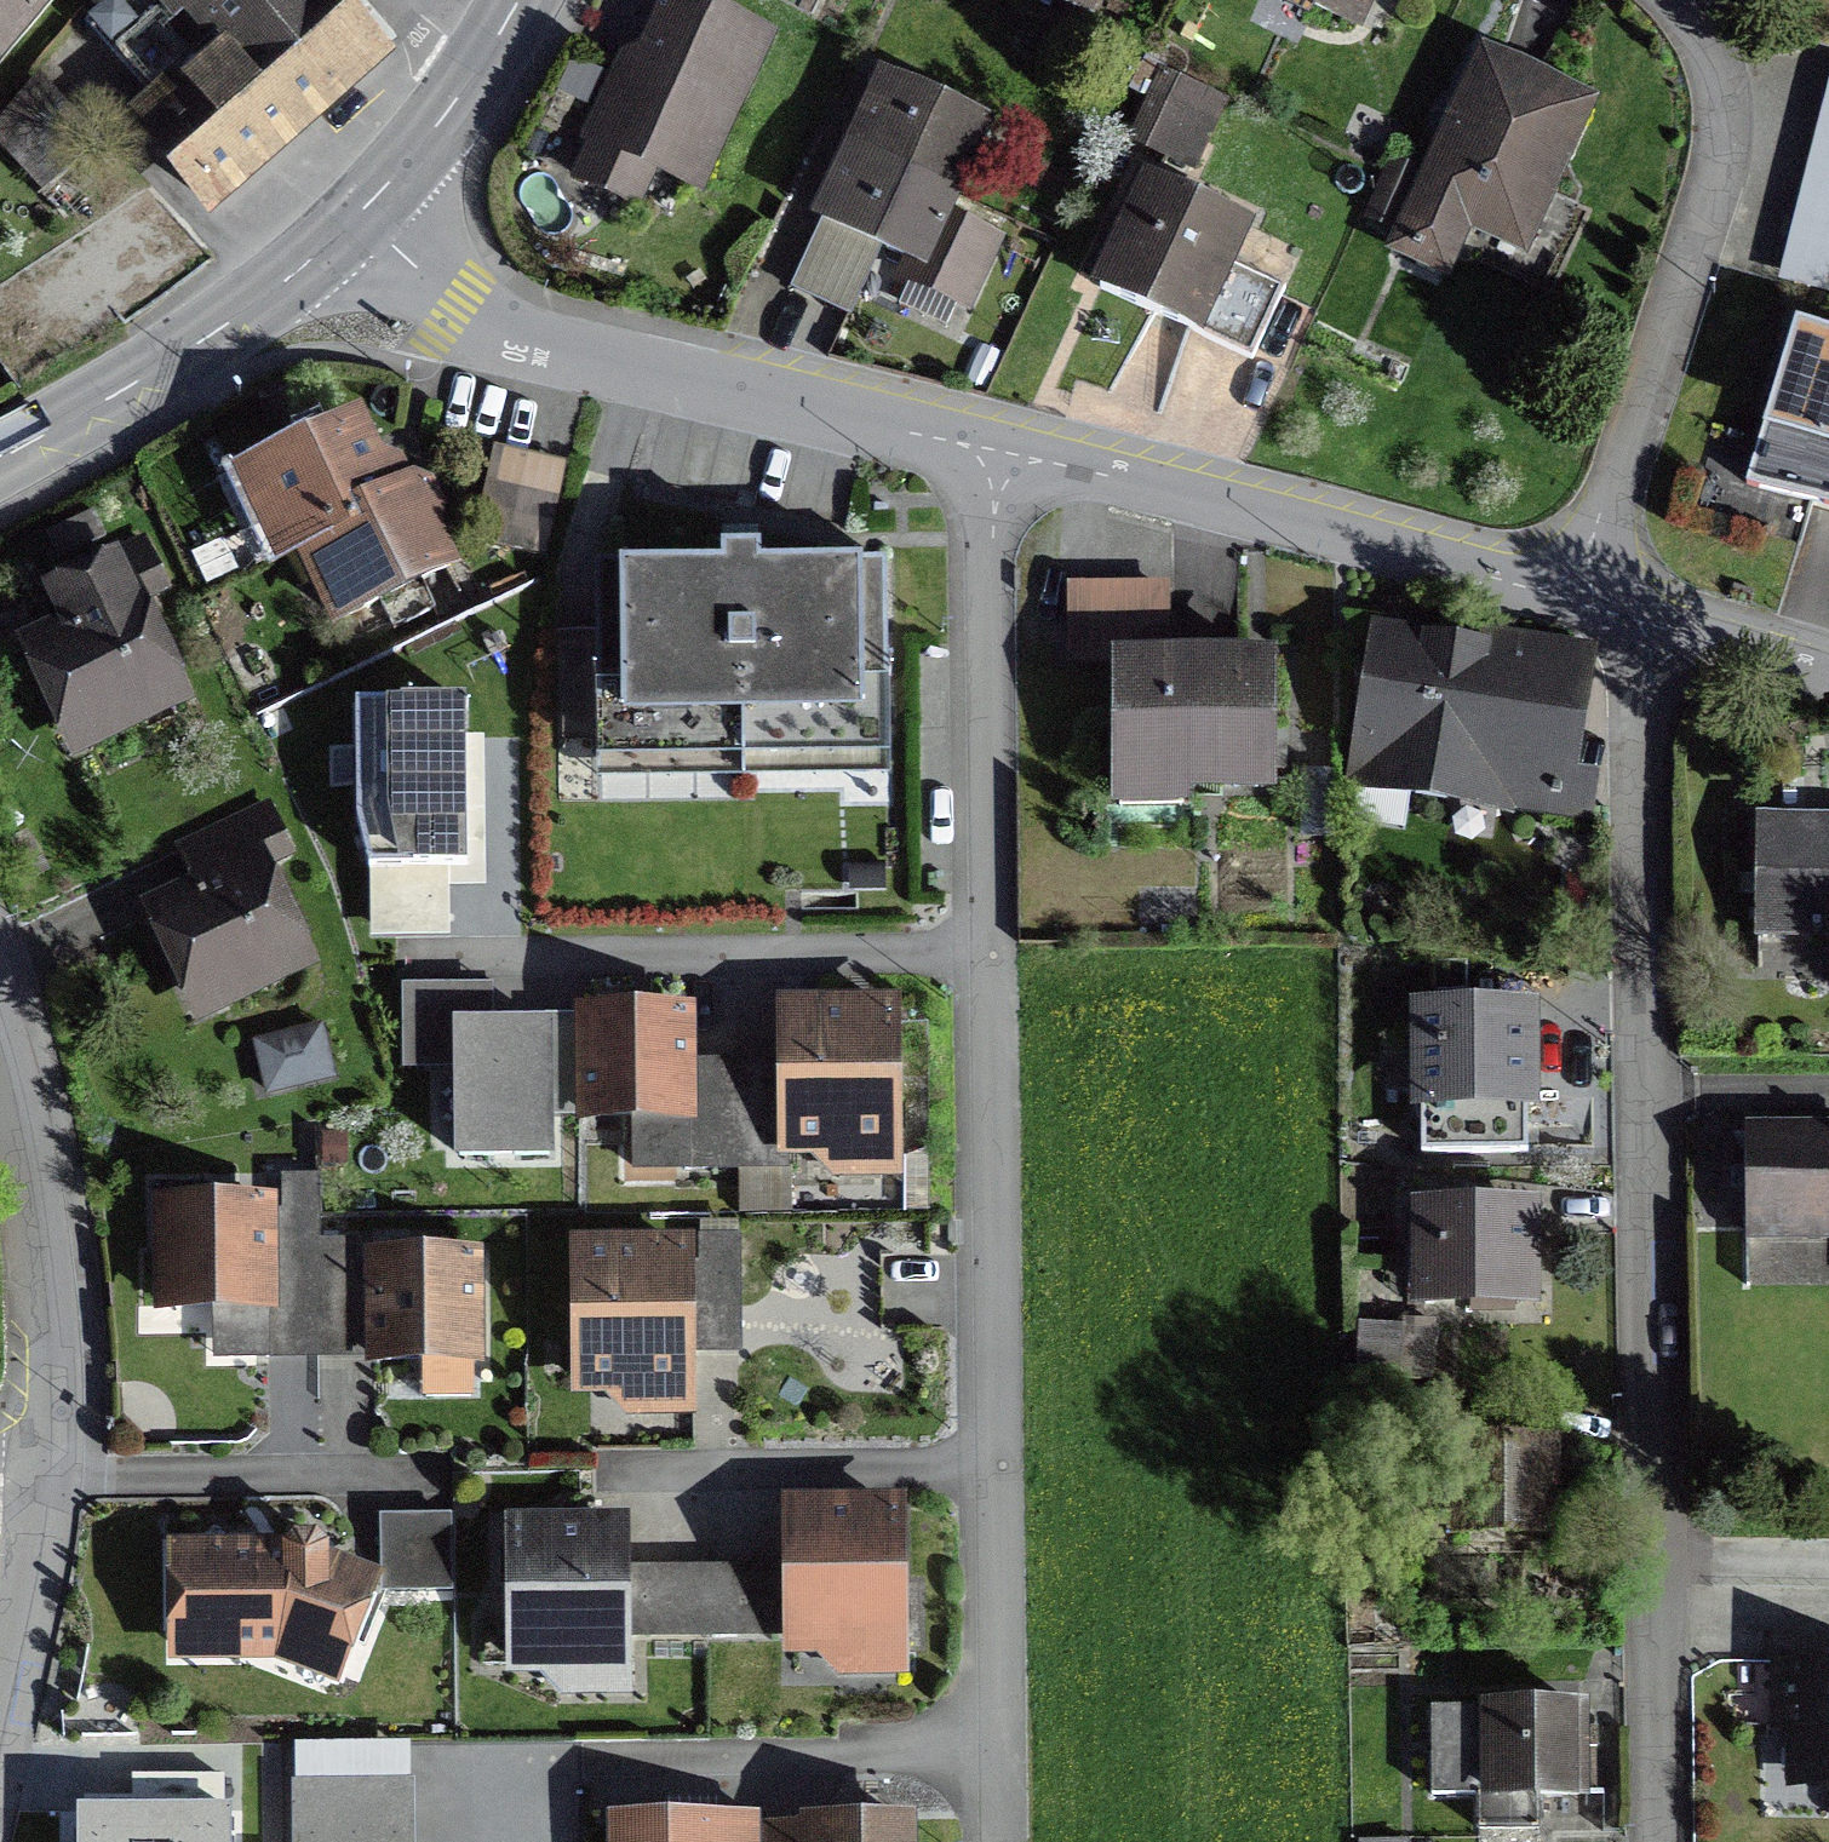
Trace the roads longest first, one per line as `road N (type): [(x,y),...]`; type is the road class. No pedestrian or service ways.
road 1 (residential): [(1000,1841),(984,446)]
road 2 (residential): [(1647,619),(1667,1841)]
road 3 (residential): [(984,446),(541,348),(459,310),(355,228)]
road 4 (residential): [(1578,598),(1720,144),(1695,27),(1661,0)]
road 5 (residential): [(1578,598),(984,446)]
road 6 (secondary): [(0,459),(252,309),(355,228)]
road 7 (residential): [(37,1483),(0,1075)]
road 8 (residential): [(0,1720),(37,1483)]
road 9 (secondary): [(355,228),(487,62)]
road 10 (residential): [(1828,674),(1647,619)]

